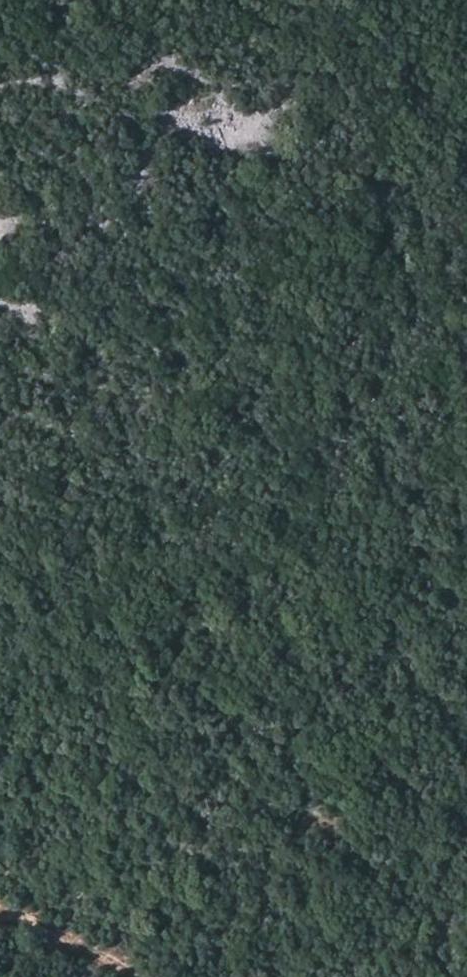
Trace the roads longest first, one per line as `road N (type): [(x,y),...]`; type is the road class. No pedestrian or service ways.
road 1 (track): [(0,916),(141,976)]

